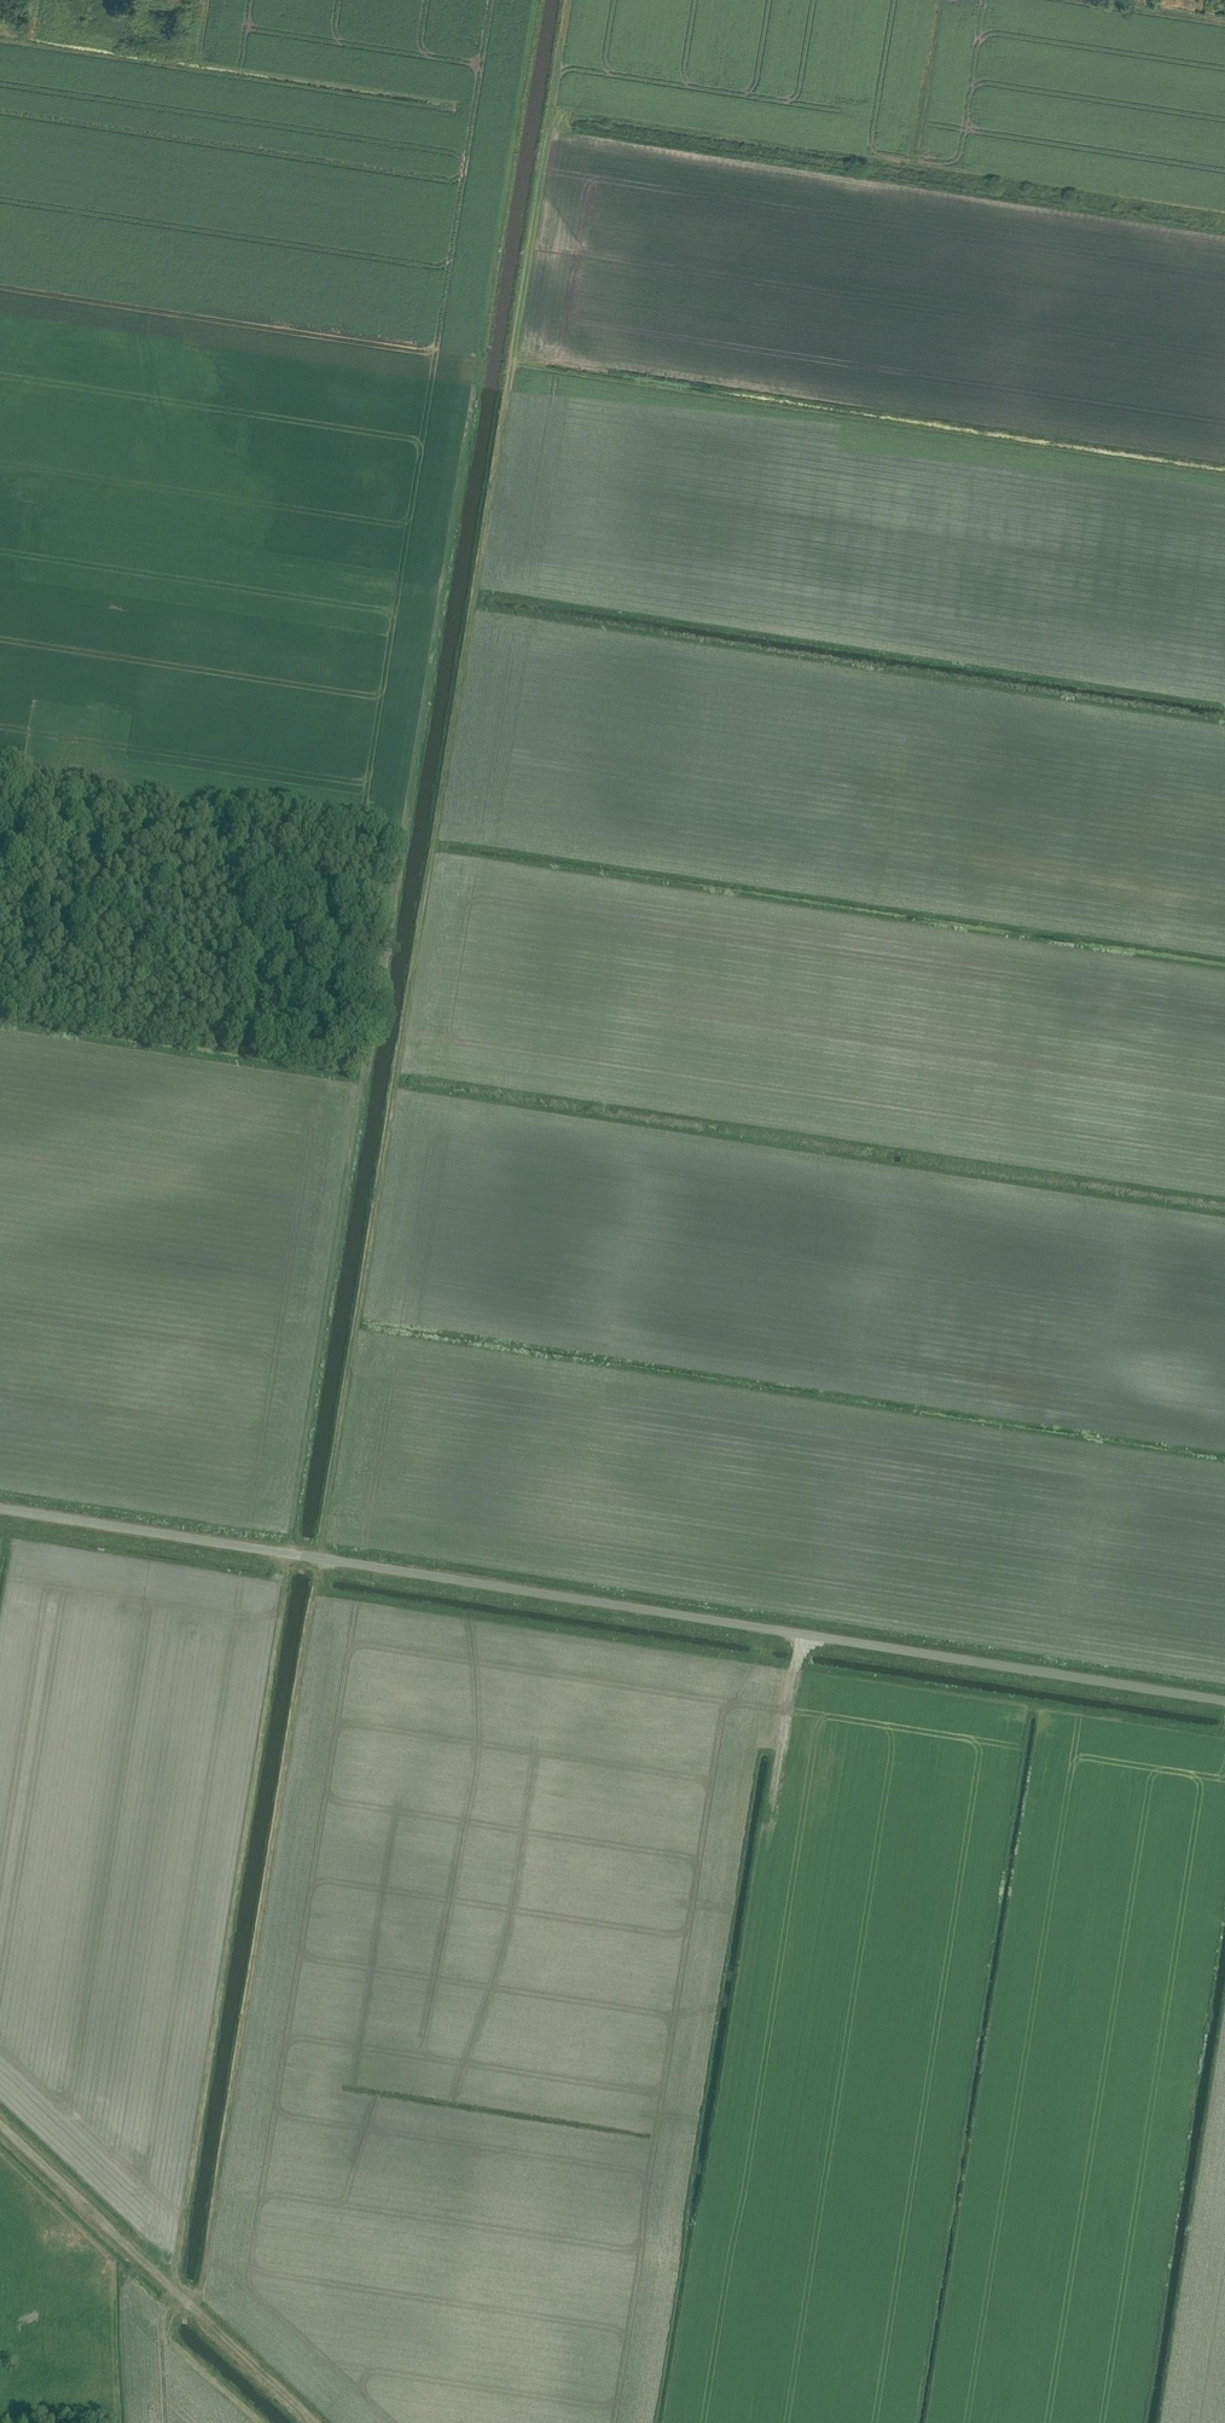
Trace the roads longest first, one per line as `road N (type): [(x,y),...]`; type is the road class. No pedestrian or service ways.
road 1 (unclassified): [(1224,1702),(0,1510)]
road 2 (track): [(317,2422),(0,2124)]

